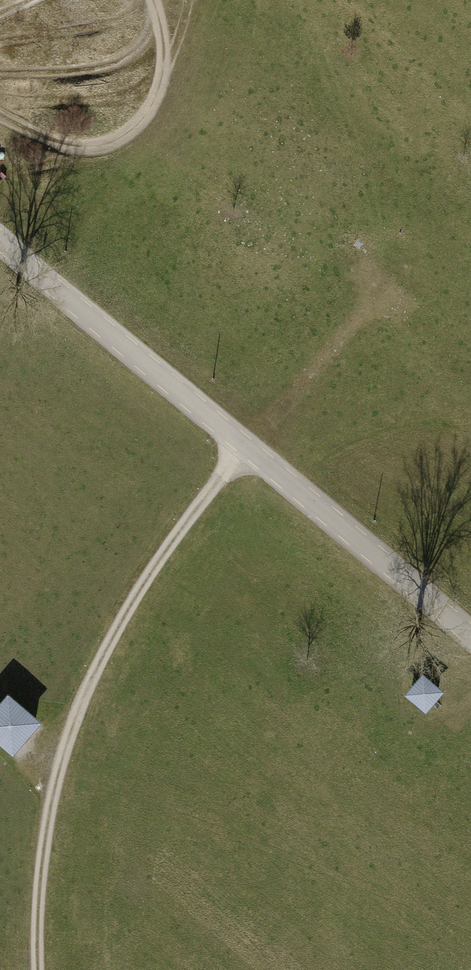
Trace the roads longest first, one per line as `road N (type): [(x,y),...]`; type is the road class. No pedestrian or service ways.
road 1 (track): [(38,969),(49,811),(89,679),(158,558),(243,448),(384,293)]
road 2 (unclassified): [(0,243),(470,639)]

